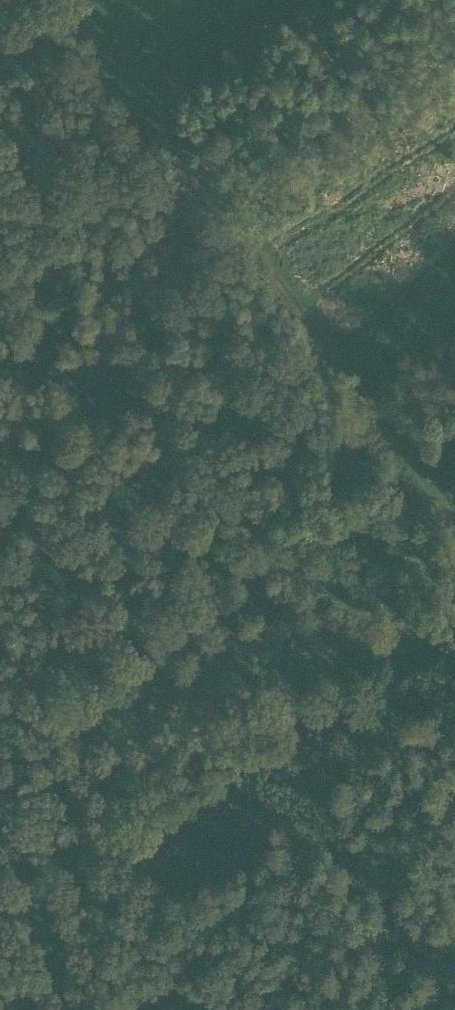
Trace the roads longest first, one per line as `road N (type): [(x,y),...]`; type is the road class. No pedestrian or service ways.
road 1 (track): [(71,0),(454,512)]

